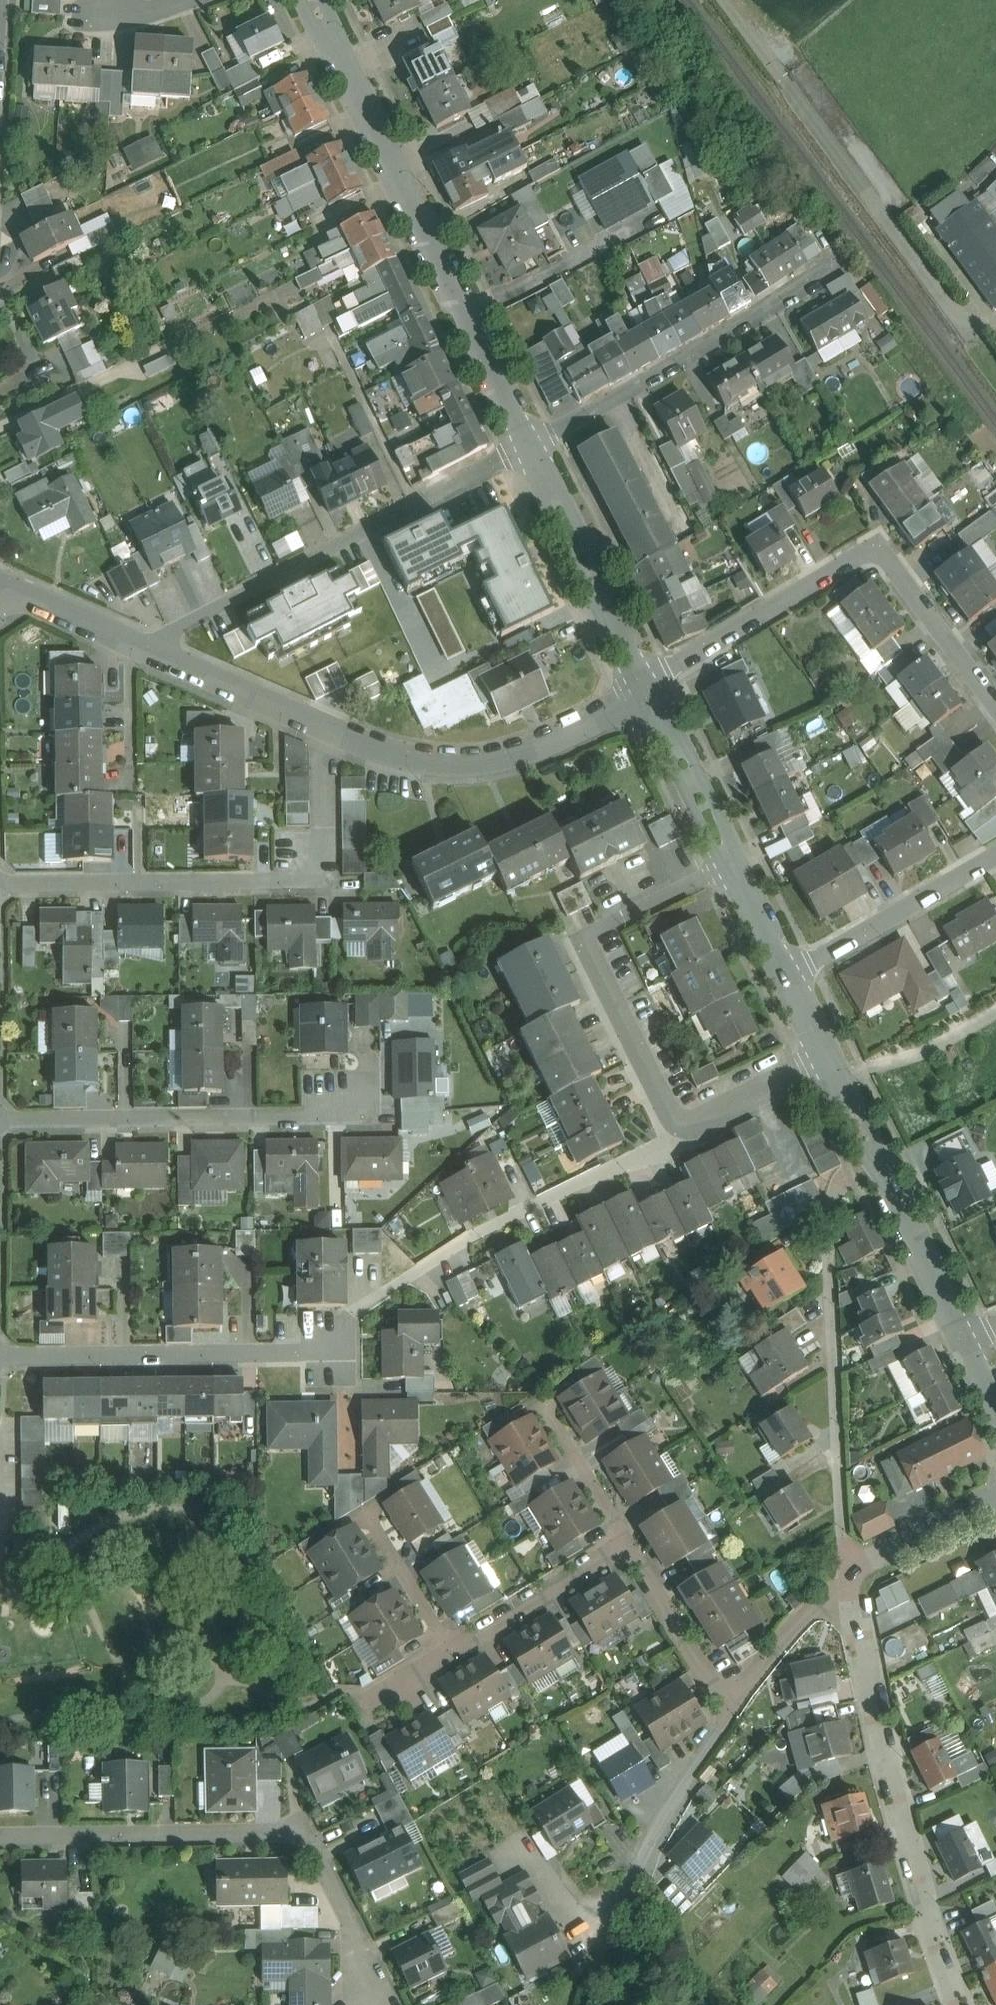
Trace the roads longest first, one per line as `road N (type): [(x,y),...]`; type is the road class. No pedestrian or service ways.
road 1 (residential): [(645,690),(536,748),(458,762),(378,747),(145,647)]
road 2 (residential): [(309,0),(526,447)]
road 3 (residential): [(0,1837),(312,1835),(387,1999)]
road 4 (residential): [(645,690),(853,561),(876,557),(895,570),(995,706)]
road 5 (residential): [(851,1580),(831,1201),(845,1180),(877,1165)]
road 6 (residential): [(960,2004),(887,1759),(851,1580)]
road 7 (residential): [(145,647),(526,447)]
road 8 (residential): [(729,864),(589,934),(688,1132)]
road 9 (residential): [(0,1124),(315,1117),(352,1097)]
road 10 (residential): [(526,447),(829,273)]
road 11 (residential): [(0,887),(331,881)]
road 12 (residential): [(0,1356),(331,1353)]
road 13 (residential): [(624,1541),(369,1698)]
road 14 (residential): [(688,1132),(470,1237),(425,1267)]
road 15 (residential): [(526,447),(645,690)]
road 16 (residential): [(995,857),(788,979)]
road 17 (residential): [(730,1708),(624,1541)]
road 18 (residential): [(877,1165),(961,1340)]
road 19 (residential): [(645,690),(729,864)]
road 20 (residential): [(851,1580),(797,1625),(730,1708)]
road 21 (residential): [(624,1541),(541,1403)]
road 22 (residential): [(145,647),(0,577)]
road 23 (residential): [(828,1063),(688,1132)]
road 24 (residential): [(730,1708),(652,1843)]
road 25 (residential): [(729,864),(788,979)]
road 26 (residential): [(995,1498),(880,1555)]

